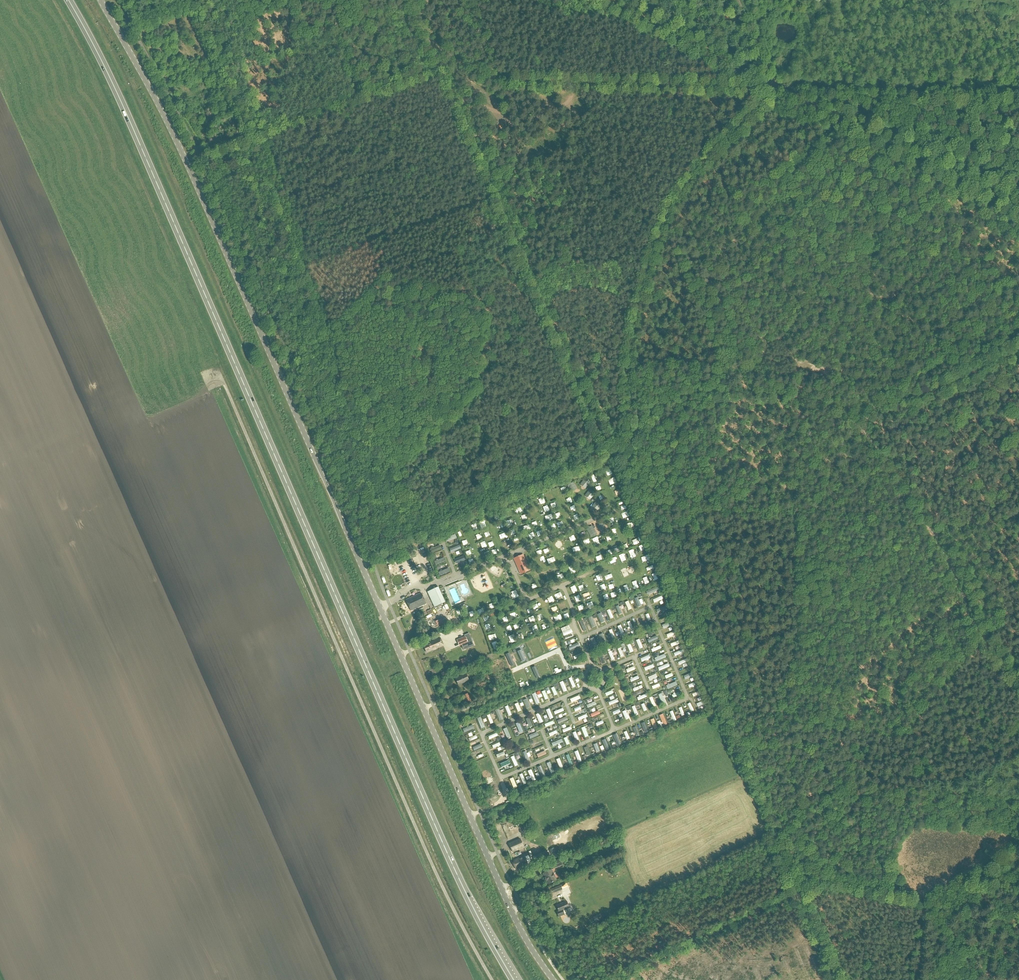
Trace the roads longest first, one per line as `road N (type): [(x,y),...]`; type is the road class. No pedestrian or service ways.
road 1 (tertiary): [(101,0),(182,151),(502,889),(554,979)]
road 2 (trunk): [(474,910),(121,101),(68,0)]
road 3 (unclassified): [(1018,209),(779,88),(501,82),(463,66),(441,66),(412,0)]
road 4 (track): [(492,979),(424,847),(220,375)]
road 5 (track): [(614,458),(783,855)]
road 6 (track): [(441,66),(495,196),(303,268)]
road 7 (track): [(739,0),(779,88),(1018,94)]
road 8 (track): [(626,368),(627,445),(614,458),(527,269)]
road 9 (track): [(891,890),(821,883),(620,979)]
road 10 (track): [(326,324),(253,132),(286,120)]
road 11 (track): [(326,324),(350,387),(432,537)]
road 12 (track): [(1018,524),(825,521),(796,505)]
road 13 (track): [(627,445),(656,404),(671,396),(802,398)]
road 14 (track): [(441,66),(363,92),(336,42),(296,0)]
road 15 (track): [(605,0),(779,88)]
road 16 (track): [(903,739),(982,638),(1018,625)]
road 17 (track): [(891,890),(943,887),(1018,839)]
road 18 (track): [(654,232),(626,368)]
road 19 (track): [(783,855),(835,979)]
road 20 (track): [(896,397),(1018,348)]
road 21 (track): [(688,177),(779,88)]

